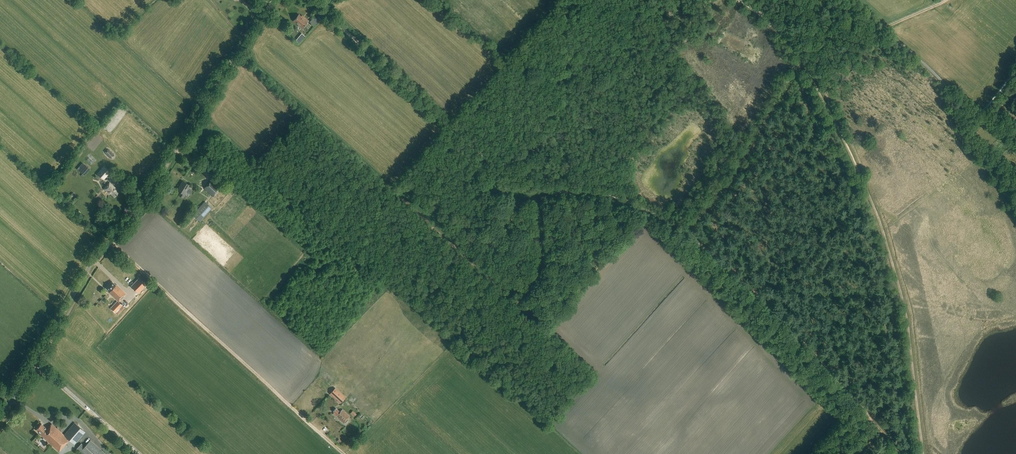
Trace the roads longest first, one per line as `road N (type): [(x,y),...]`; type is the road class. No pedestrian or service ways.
road 1 (track): [(898,453),(780,321),(685,231),(599,192),(517,185),(324,14)]
road 2 (unclassified): [(0,419),(265,0)]
road 3 (track): [(760,13),(794,47),(885,234),(909,330),(923,453)]
road 4 (track): [(685,231),(719,199),(801,60)]
road 5 (track): [(760,13),(799,22),(838,15),(883,28),(943,3)]

